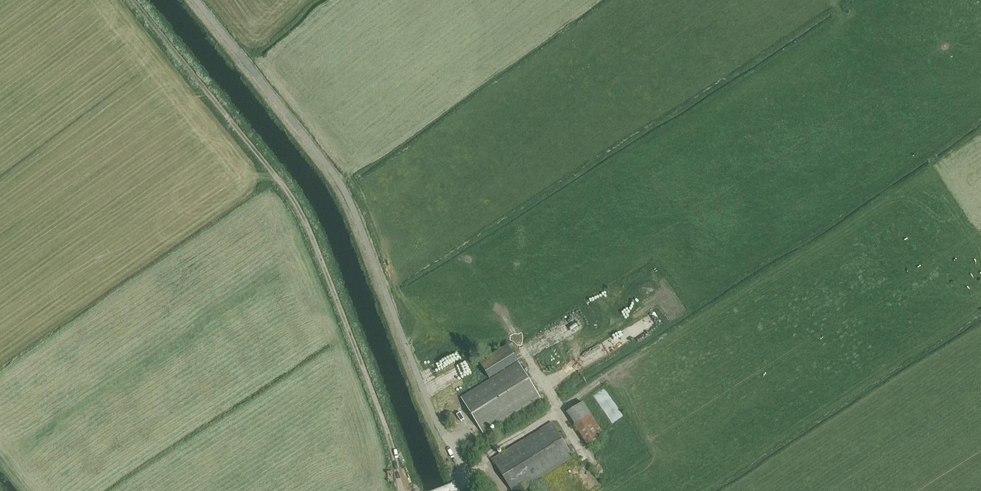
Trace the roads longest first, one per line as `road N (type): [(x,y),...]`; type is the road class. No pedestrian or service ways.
road 1 (unclassified): [(444,490),(460,484),(463,471),(351,204),(196,0)]

